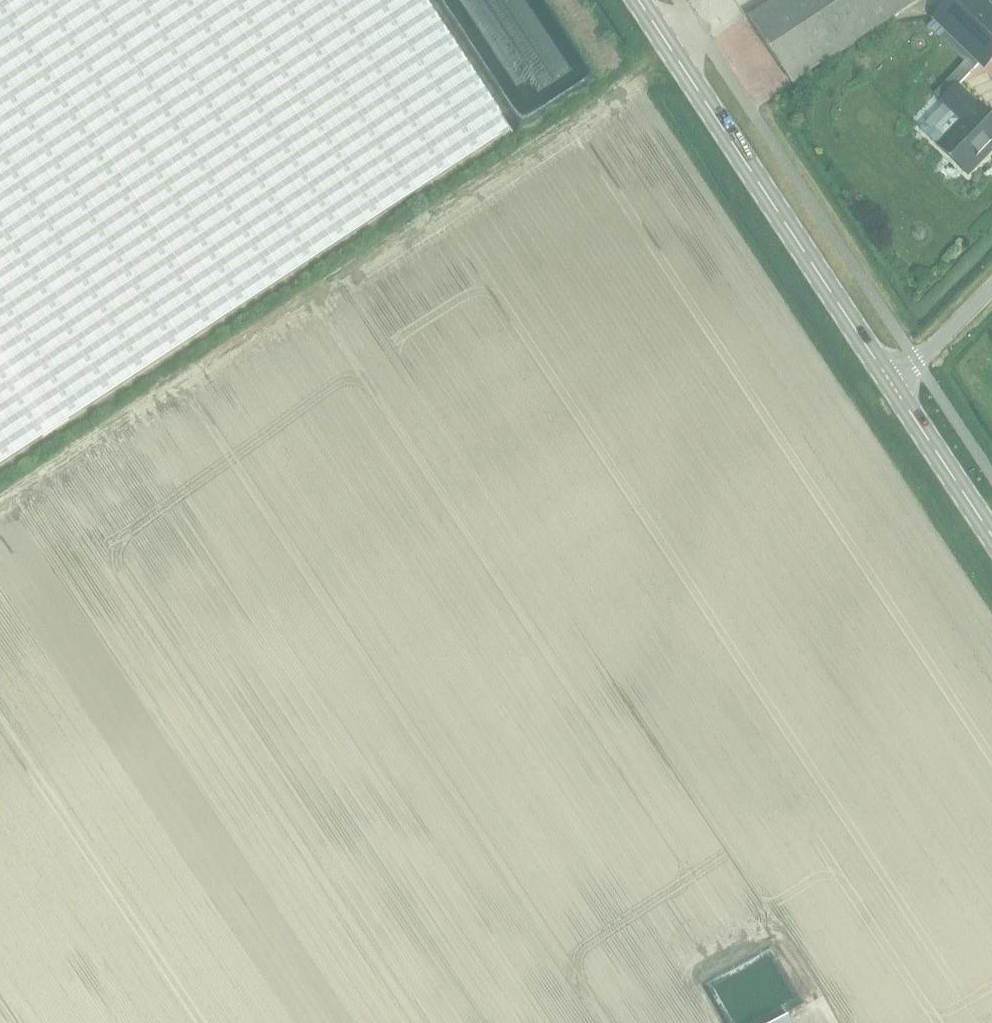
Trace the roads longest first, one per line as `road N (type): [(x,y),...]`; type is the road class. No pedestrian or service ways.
road 1 (secondary): [(889,385),(637,0)]
road 2 (secondary): [(991,539),(889,385)]
road 3 (unclassified): [(889,385),(991,284)]

